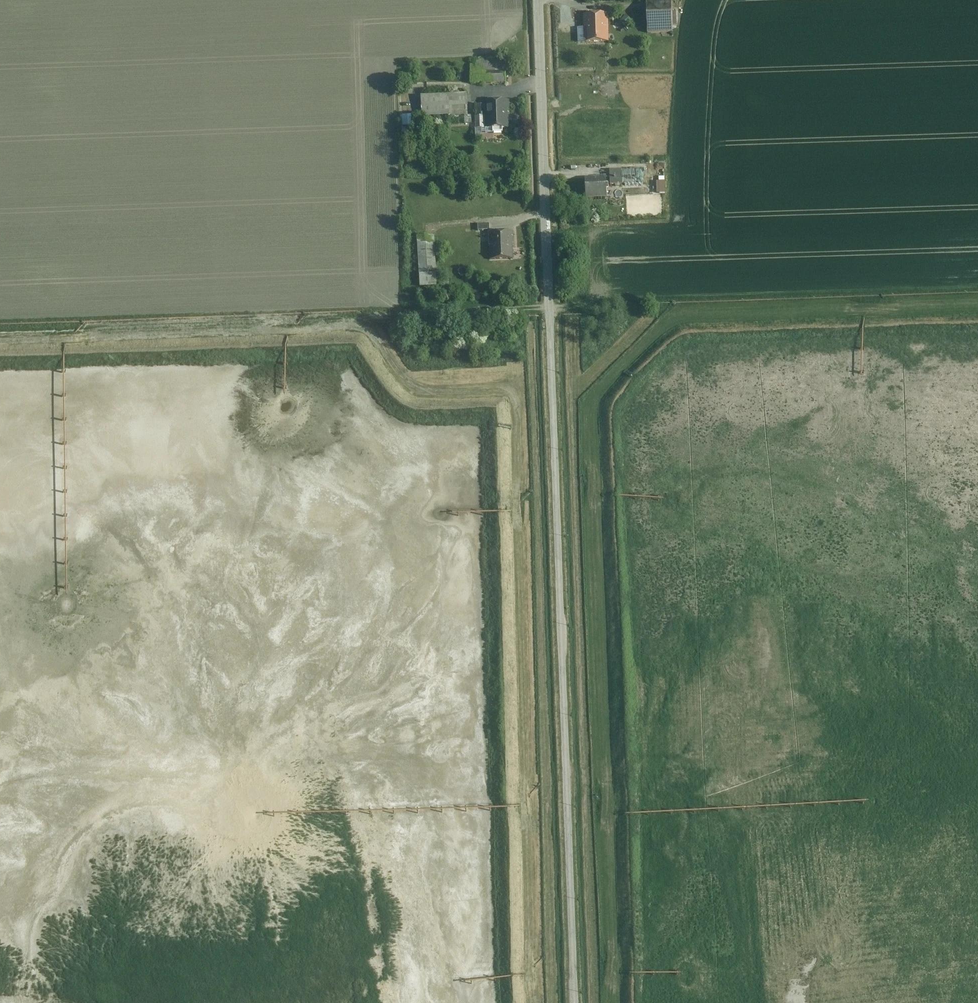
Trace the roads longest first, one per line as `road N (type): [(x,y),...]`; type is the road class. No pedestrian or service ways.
road 1 (unclassified): [(545,226),(575,1002)]
road 2 (residential): [(538,0),(545,226)]

